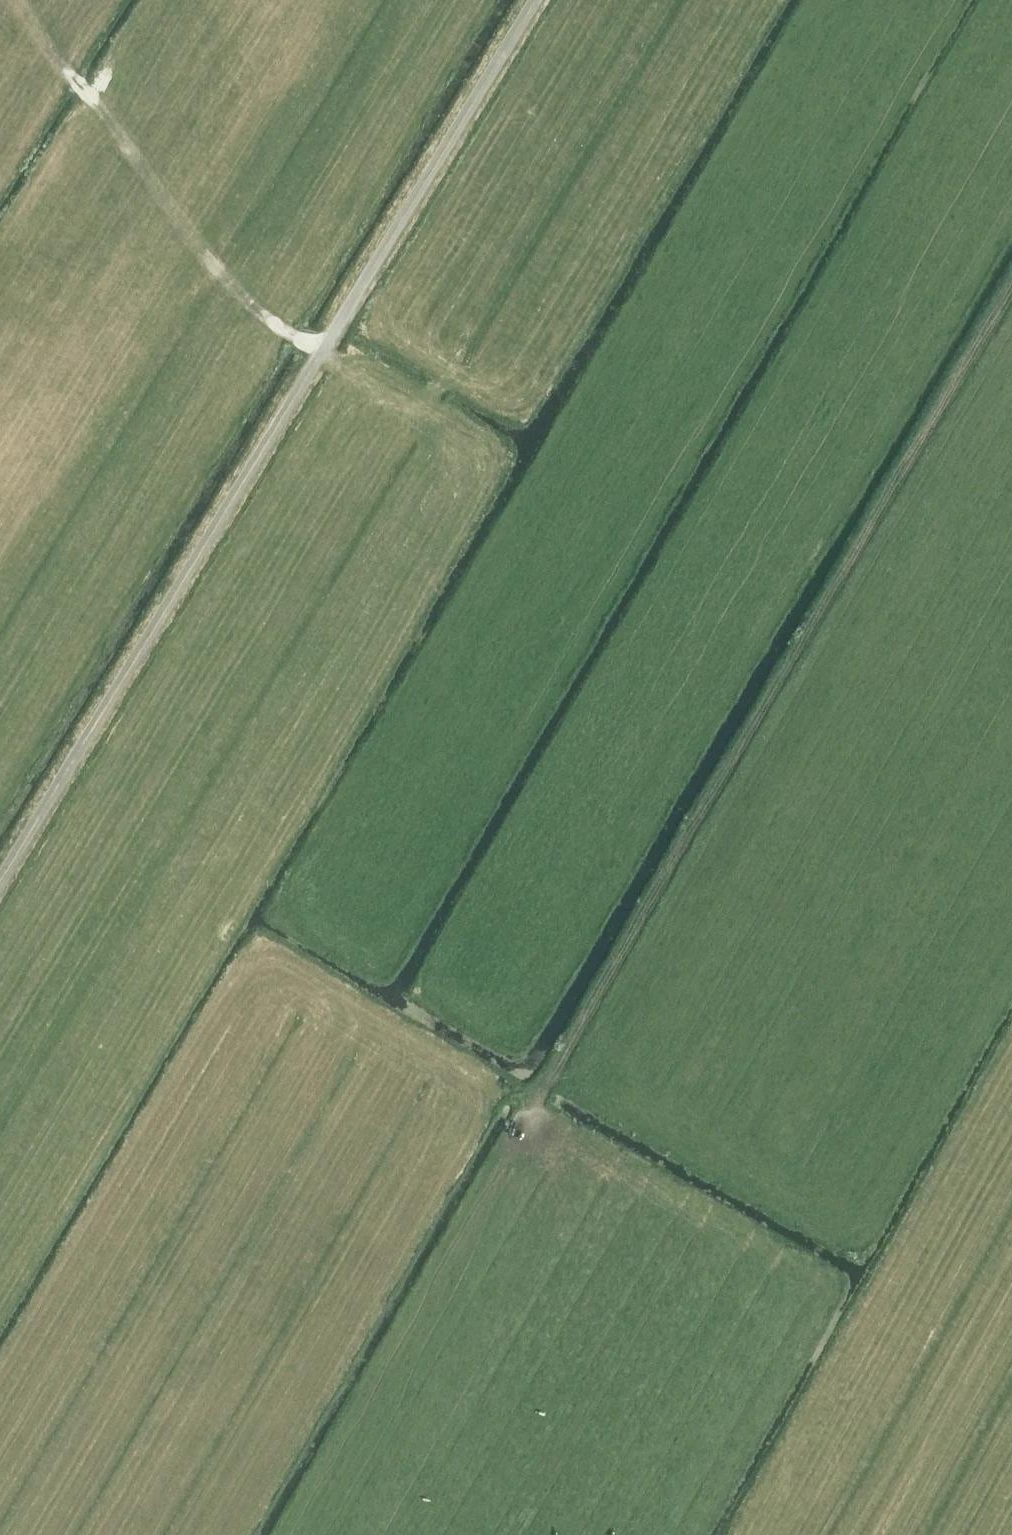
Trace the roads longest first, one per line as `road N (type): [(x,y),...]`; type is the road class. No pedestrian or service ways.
road 1 (track): [(0,882),(535,0)]

